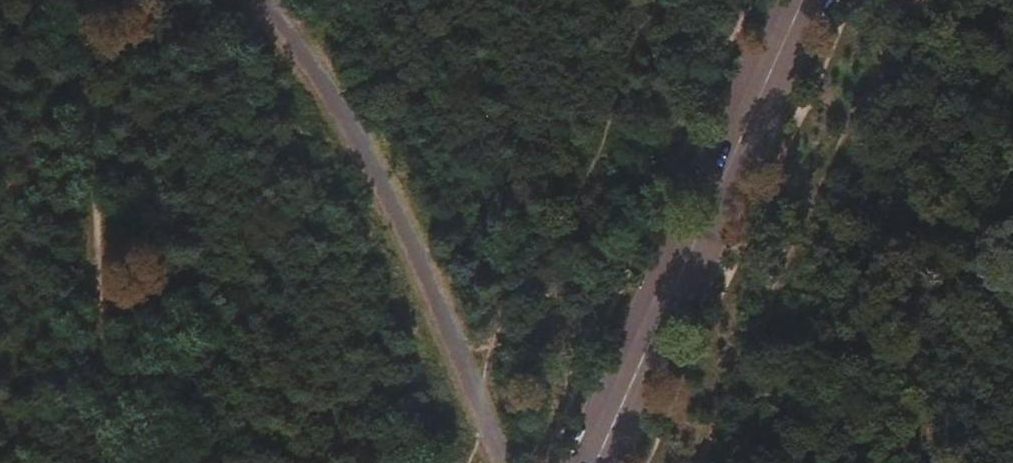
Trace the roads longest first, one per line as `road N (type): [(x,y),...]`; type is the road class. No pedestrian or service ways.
road 1 (secondary): [(592,462),(799,0)]
road 2 (track): [(106,462),(82,0)]

